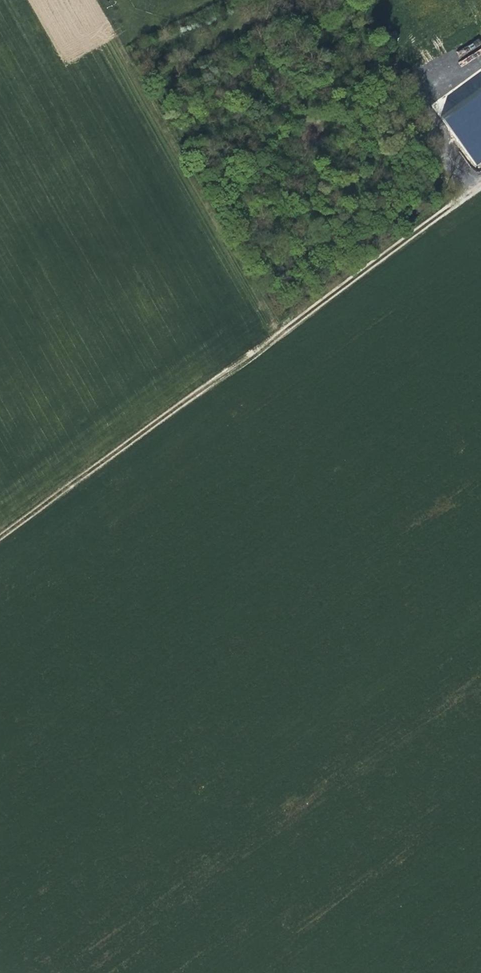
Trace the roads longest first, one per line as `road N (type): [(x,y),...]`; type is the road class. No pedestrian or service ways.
road 1 (track): [(0,539),(480,187)]

